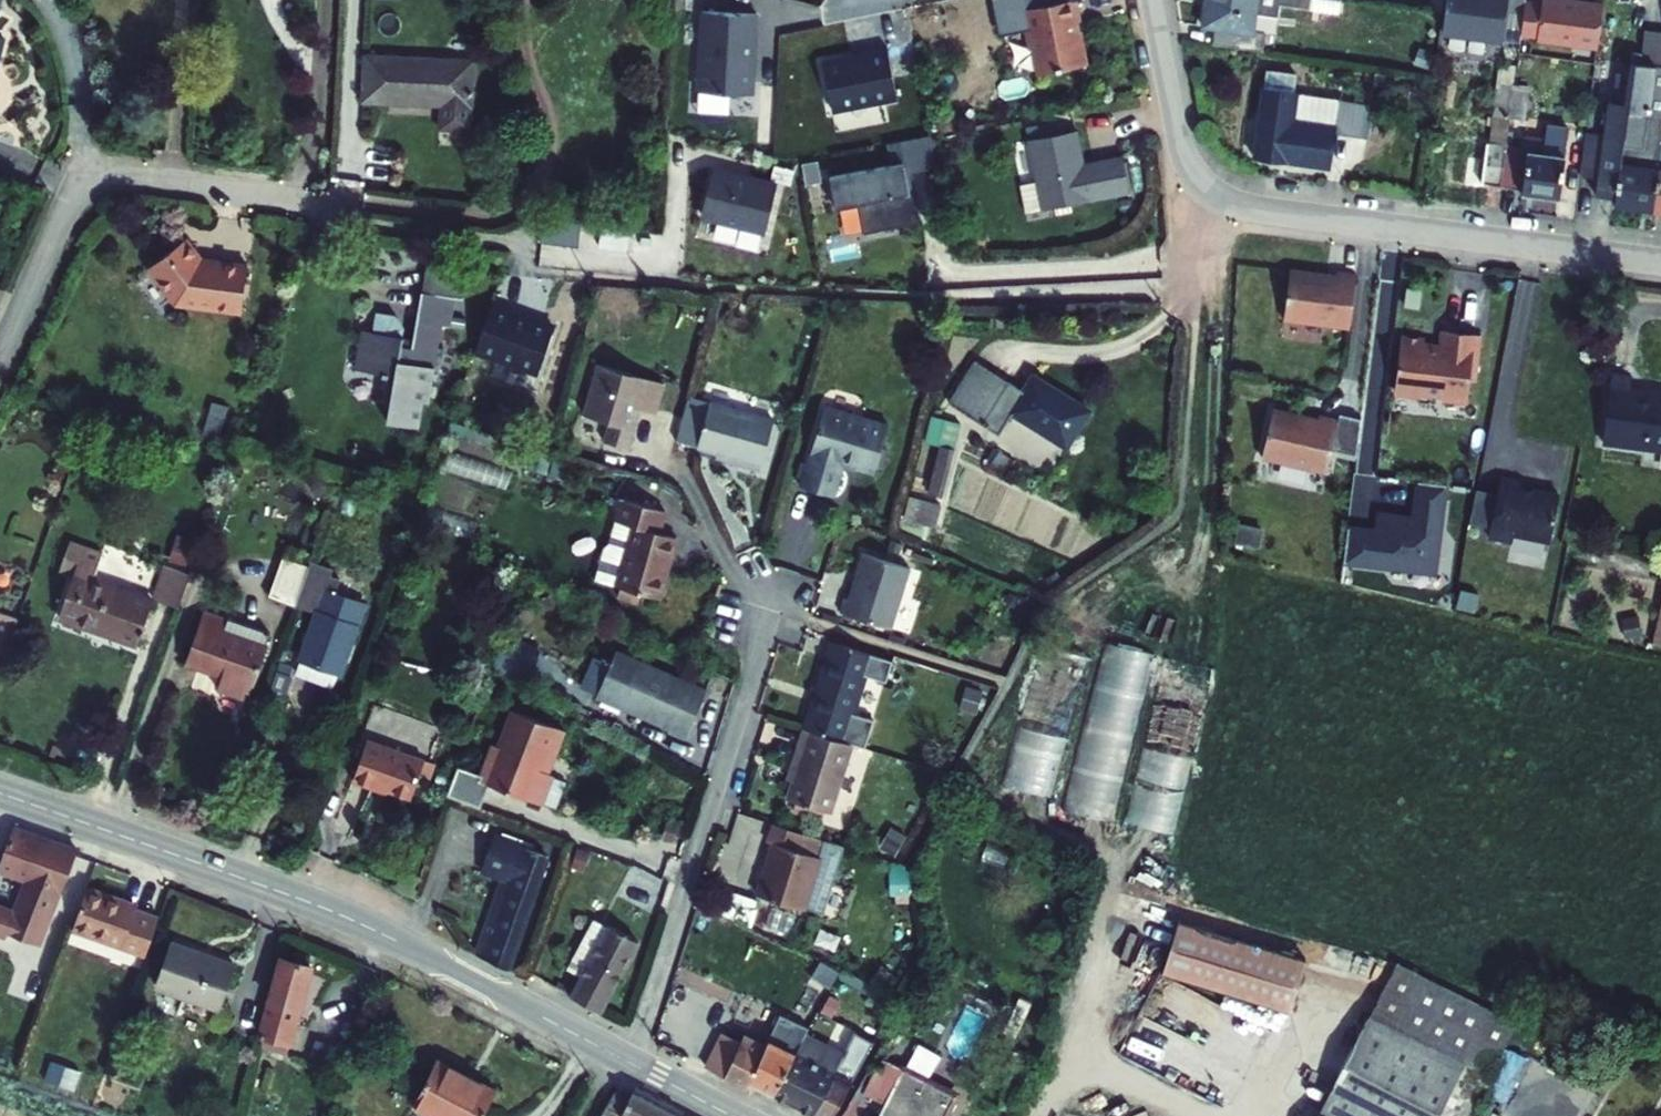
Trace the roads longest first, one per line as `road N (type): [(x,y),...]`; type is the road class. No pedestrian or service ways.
road 1 (tertiary): [(0,793),(338,913),(633,1065)]
road 2 (residential): [(633,1065),(779,575)]
road 3 (residential): [(1196,180),(1221,198),(1263,210),(1660,262)]
road 4 (residential): [(83,172),(503,231)]
road 5 (residential): [(0,359),(83,172)]
road 6 (residential): [(1152,0),(1196,180)]
road 7 (residential): [(83,172),(66,58),(43,0)]

